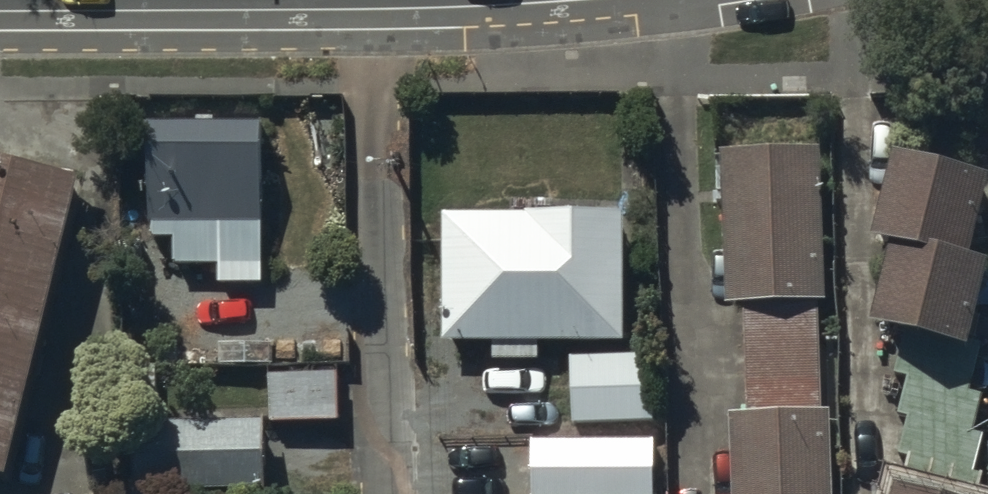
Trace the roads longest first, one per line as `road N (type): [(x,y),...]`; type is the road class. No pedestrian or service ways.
road 1 (residential): [(373,0),(387,493)]

